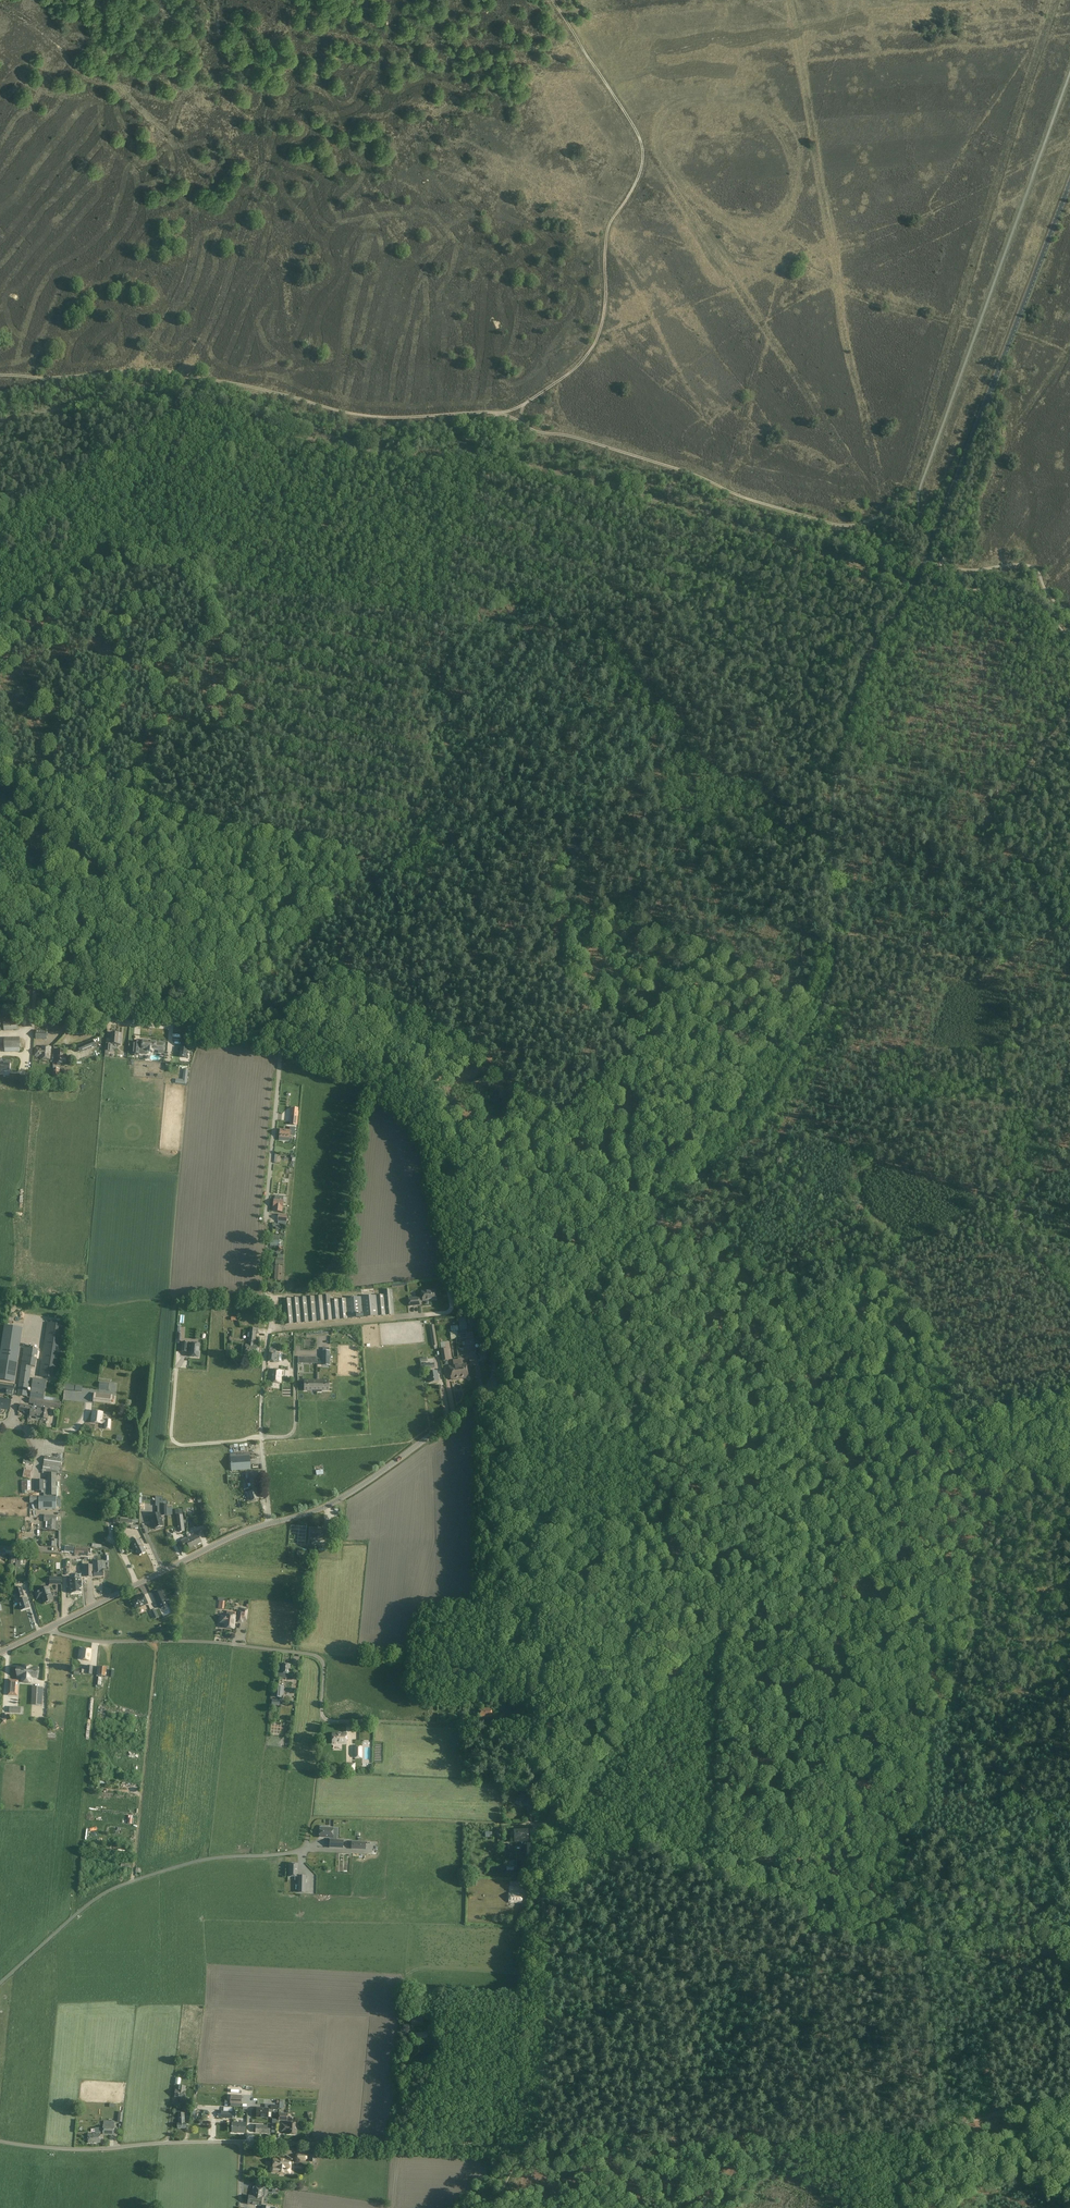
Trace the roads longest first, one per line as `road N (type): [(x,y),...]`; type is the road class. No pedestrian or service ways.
road 1 (tertiary): [(493,1381),(622,1260),(752,1118),(815,1019),(834,962),(831,805),(846,730),(870,662),(925,561),(1069,183)]
road 2 (track): [(904,581),(658,499),(500,458),(369,452),(155,398),(89,401),(0,422)]
road 3 (track): [(0,786),(108,789),(234,828),(343,850),(462,902),(532,952),(721,1120)]
road 4 (unclassified): [(493,1381),(471,1205),(450,1113),(436,1090),(179,984),(0,966)]
road 5 (track): [(516,1397),(531,1628),(553,1738),(543,2077),(526,2148)]
road 6 (track): [(1069,2097),(895,2136),(608,2138),(526,2148)]
road 7 (track): [(531,1406),(569,1423),(625,1429),(982,1412),(1069,1393)]
road 8 (track): [(0,375),(155,369),(375,417),(500,412)]
road 9 (track): [(500,412),(559,381),(595,342),(610,223),(642,168),(637,133),(553,0)]
road 10 (track): [(374,866),(658,499)]
road 11 (track): [(500,412),(538,432),(609,447),(818,519),(845,525),(887,518),(914,531)]
road 12 (unclassified): [(372,1721),(326,1720),(316,1656),(213,1642),(96,1641),(48,1628)]
road 13 (unclassified): [(0,1984),(101,1897),(195,1863),(299,1850),(309,1827)]
road 14 (track): [(439,782),(422,701),(425,634),(487,456)]
road 15 (unclassified): [(308,2144),(63,2149),(0,2141)]
road 16 (track): [(1069,943),(1063,894),(1006,854),(999,817),(1009,791),(1069,713)]
road 17 (track): [(295,1363),(289,1436),(183,1446),(171,1437),(179,1354)]
road 18 (tertiary): [(269,1523),(313,1512),(372,1479),(493,1381)]
road 19 (track): [(1069,1298),(1032,1250),(1017,1208),(1048,1161),(1052,1108),(1069,1062)]
road 20 (track): [(836,938),(889,939),(1004,962),(1069,925)]
road 21 (tertiary): [(48,1628),(269,1523)]
road 22 (track): [(1017,1208),(798,1130)]
road 23 (track): [(526,2148),(308,2144)]
road 24 (track): [(175,401),(0,506)]
road 25 (unclassified): [(269,1523),(261,1451),(270,1330)]
road 26 (track): [(1069,614),(1025,564),(940,565)]
road 27 (track): [(1069,639),(1011,593),(943,589)]

